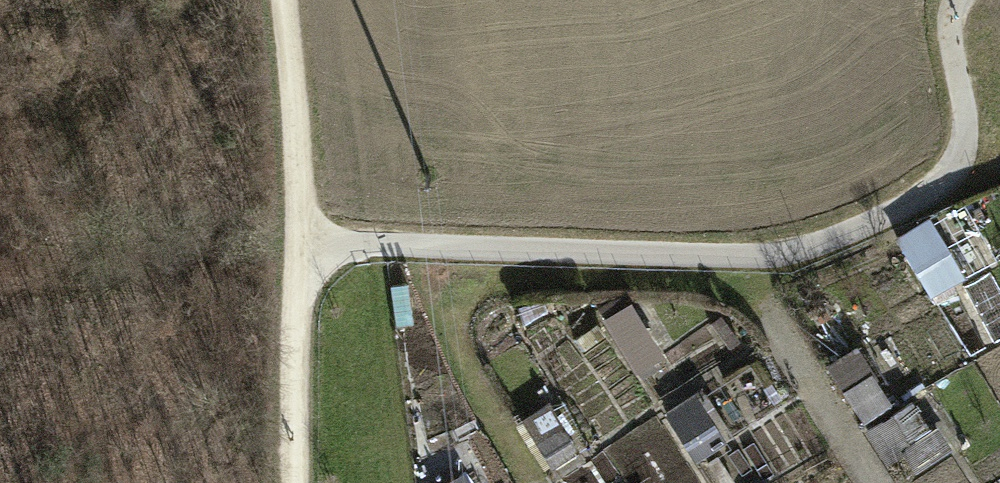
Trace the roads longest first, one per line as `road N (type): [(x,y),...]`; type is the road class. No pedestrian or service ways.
road 1 (track): [(962,0),(954,16),(963,159),(951,181),(854,234),(775,260),(303,240)]
road 2 (track): [(297,482),(303,240),(286,0)]

